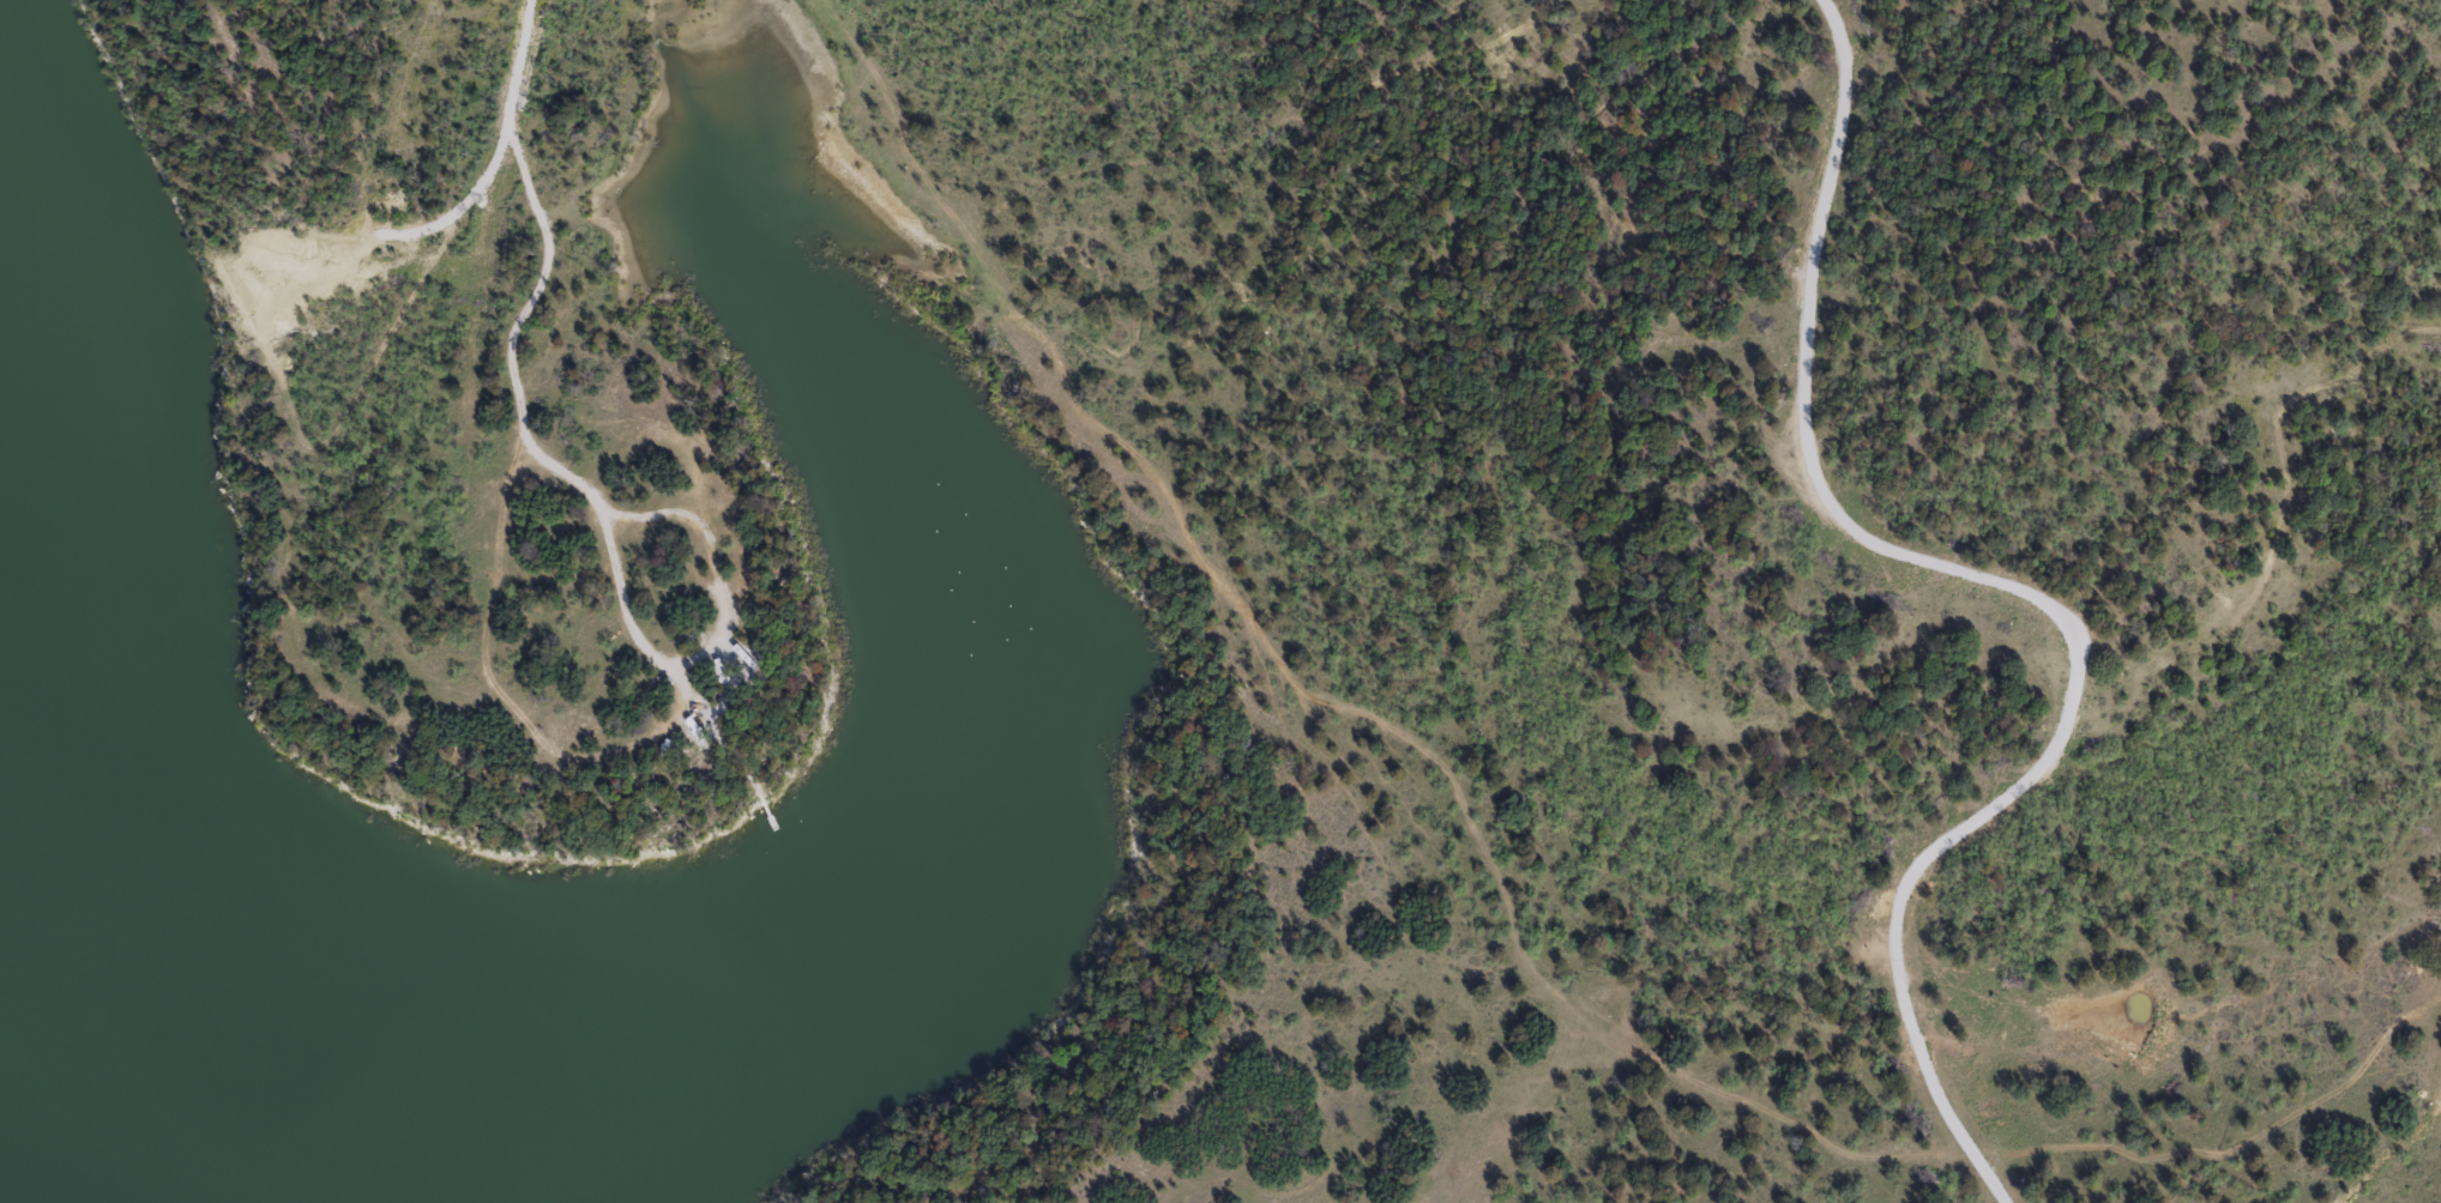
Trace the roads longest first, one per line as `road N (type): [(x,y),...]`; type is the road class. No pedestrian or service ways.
road 1 (track): [(2440,998),(2398,1023),(2363,1070),(2226,1154),(2186,1149),(2144,1157),(2086,1142),(2020,1153),(1875,1154),(1827,1141),(1608,1041),(1524,957),(1452,778),(1372,713),(1306,694),(1241,600),(1198,558),(1164,480),(1075,403),(1054,351),(1014,313),(936,200),(876,72),(821,0)]
road 2 (track): [(542,0),(514,122),(531,205)]

